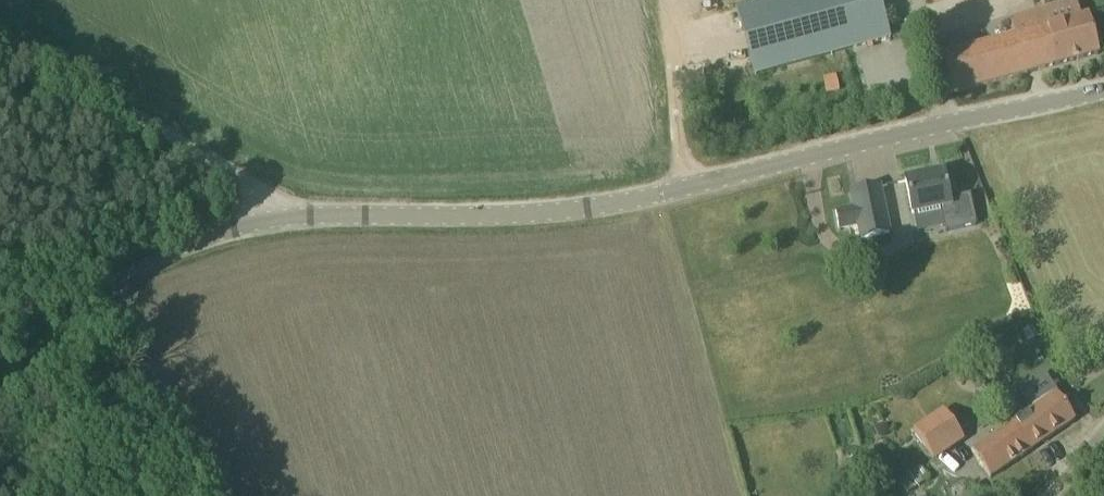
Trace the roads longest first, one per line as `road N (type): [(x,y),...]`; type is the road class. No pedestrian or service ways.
road 1 (tertiary): [(0,310),(220,214),(279,201),(518,213),(606,203),(1103,91)]
road 2 (track): [(279,201),(0,43)]

